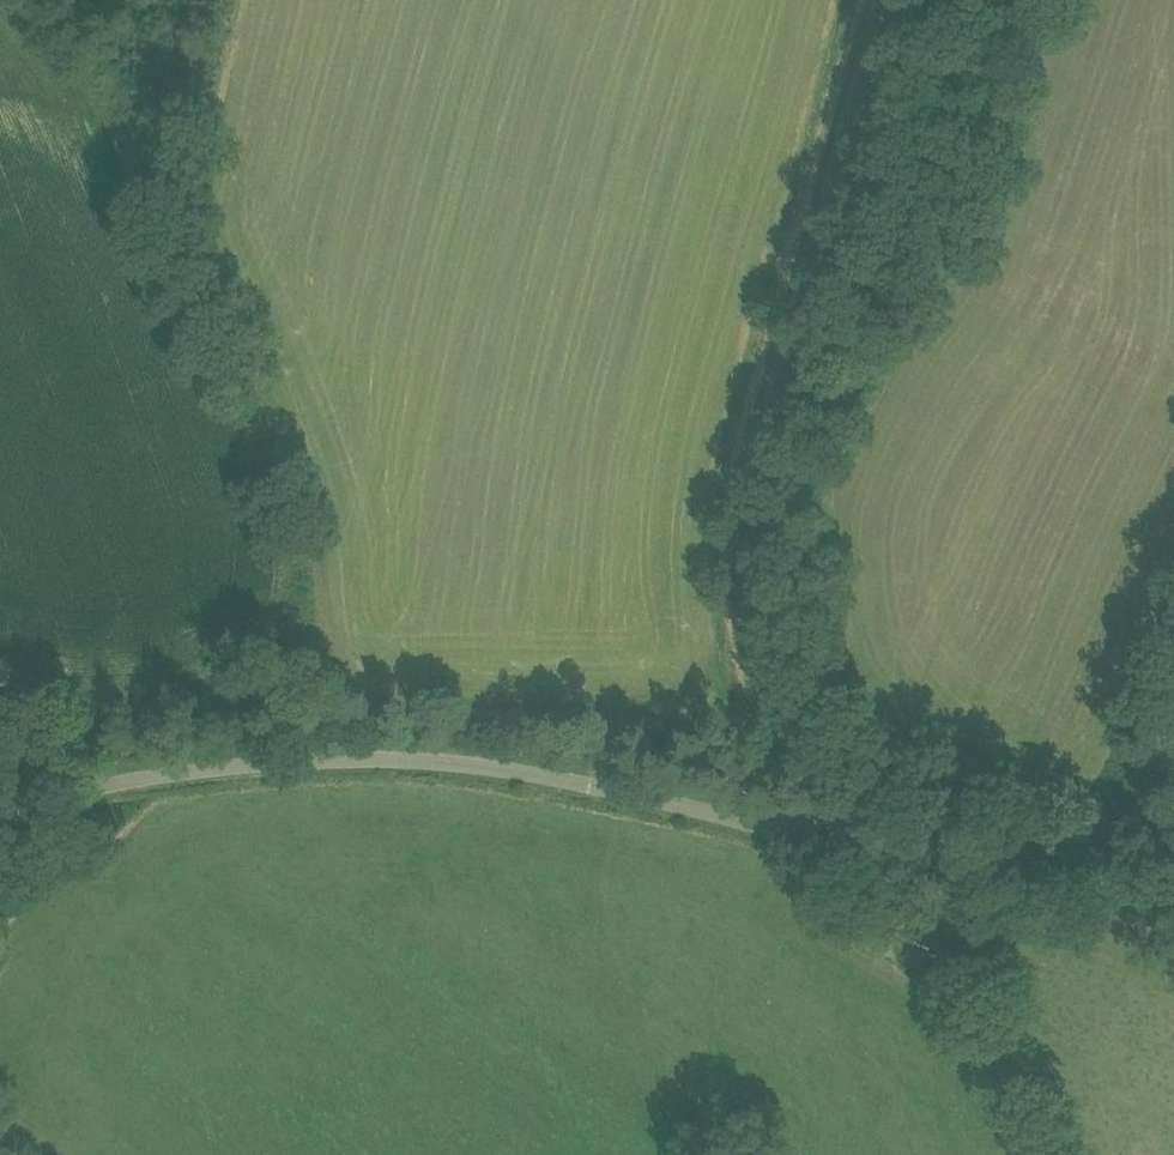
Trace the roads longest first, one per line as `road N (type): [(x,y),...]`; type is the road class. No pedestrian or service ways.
road 1 (unclassified): [(824,831),(824,793),(761,657),(750,509),(763,430),(882,0)]
road 2 (unclassified): [(0,813),(186,771),(406,761),(538,776),(824,831)]
road 3 (unclassified): [(1173,897),(824,831)]

